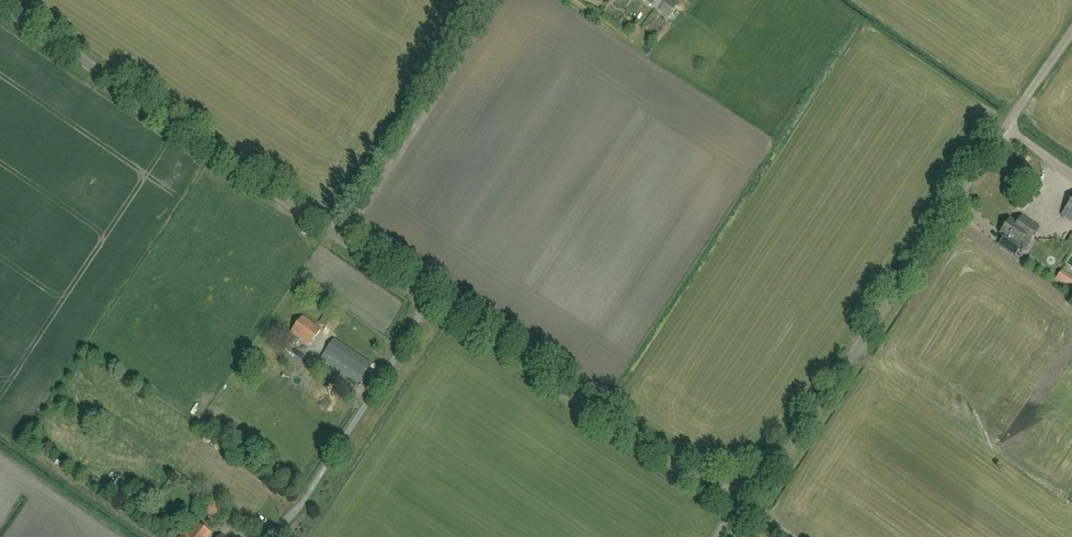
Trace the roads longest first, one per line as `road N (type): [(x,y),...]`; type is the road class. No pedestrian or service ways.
road 1 (unclassified): [(1071,31),(795,441),(755,474),(727,479),(677,468),(0,0)]

